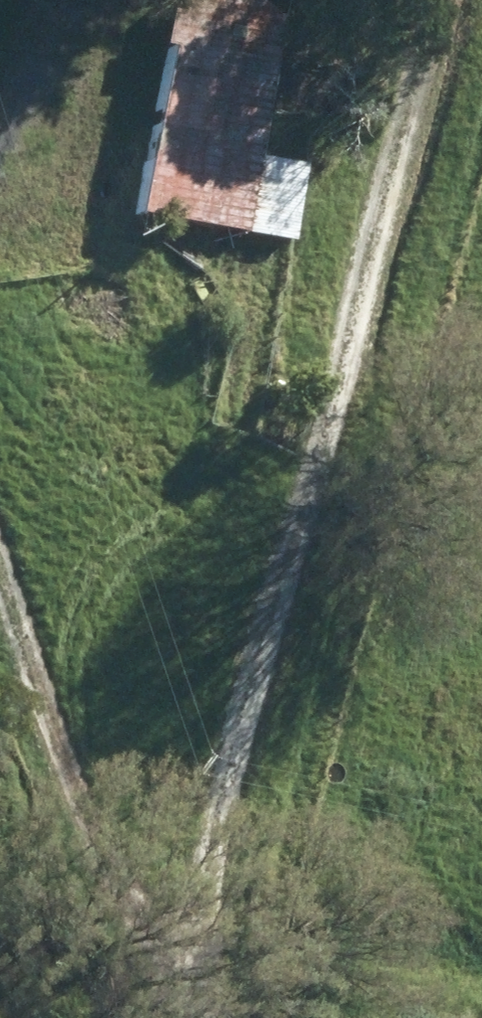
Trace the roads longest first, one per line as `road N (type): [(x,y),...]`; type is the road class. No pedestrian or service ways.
road 1 (track): [(274,1017),(430,0)]
road 2 (track): [(129,1017),(0,491)]

